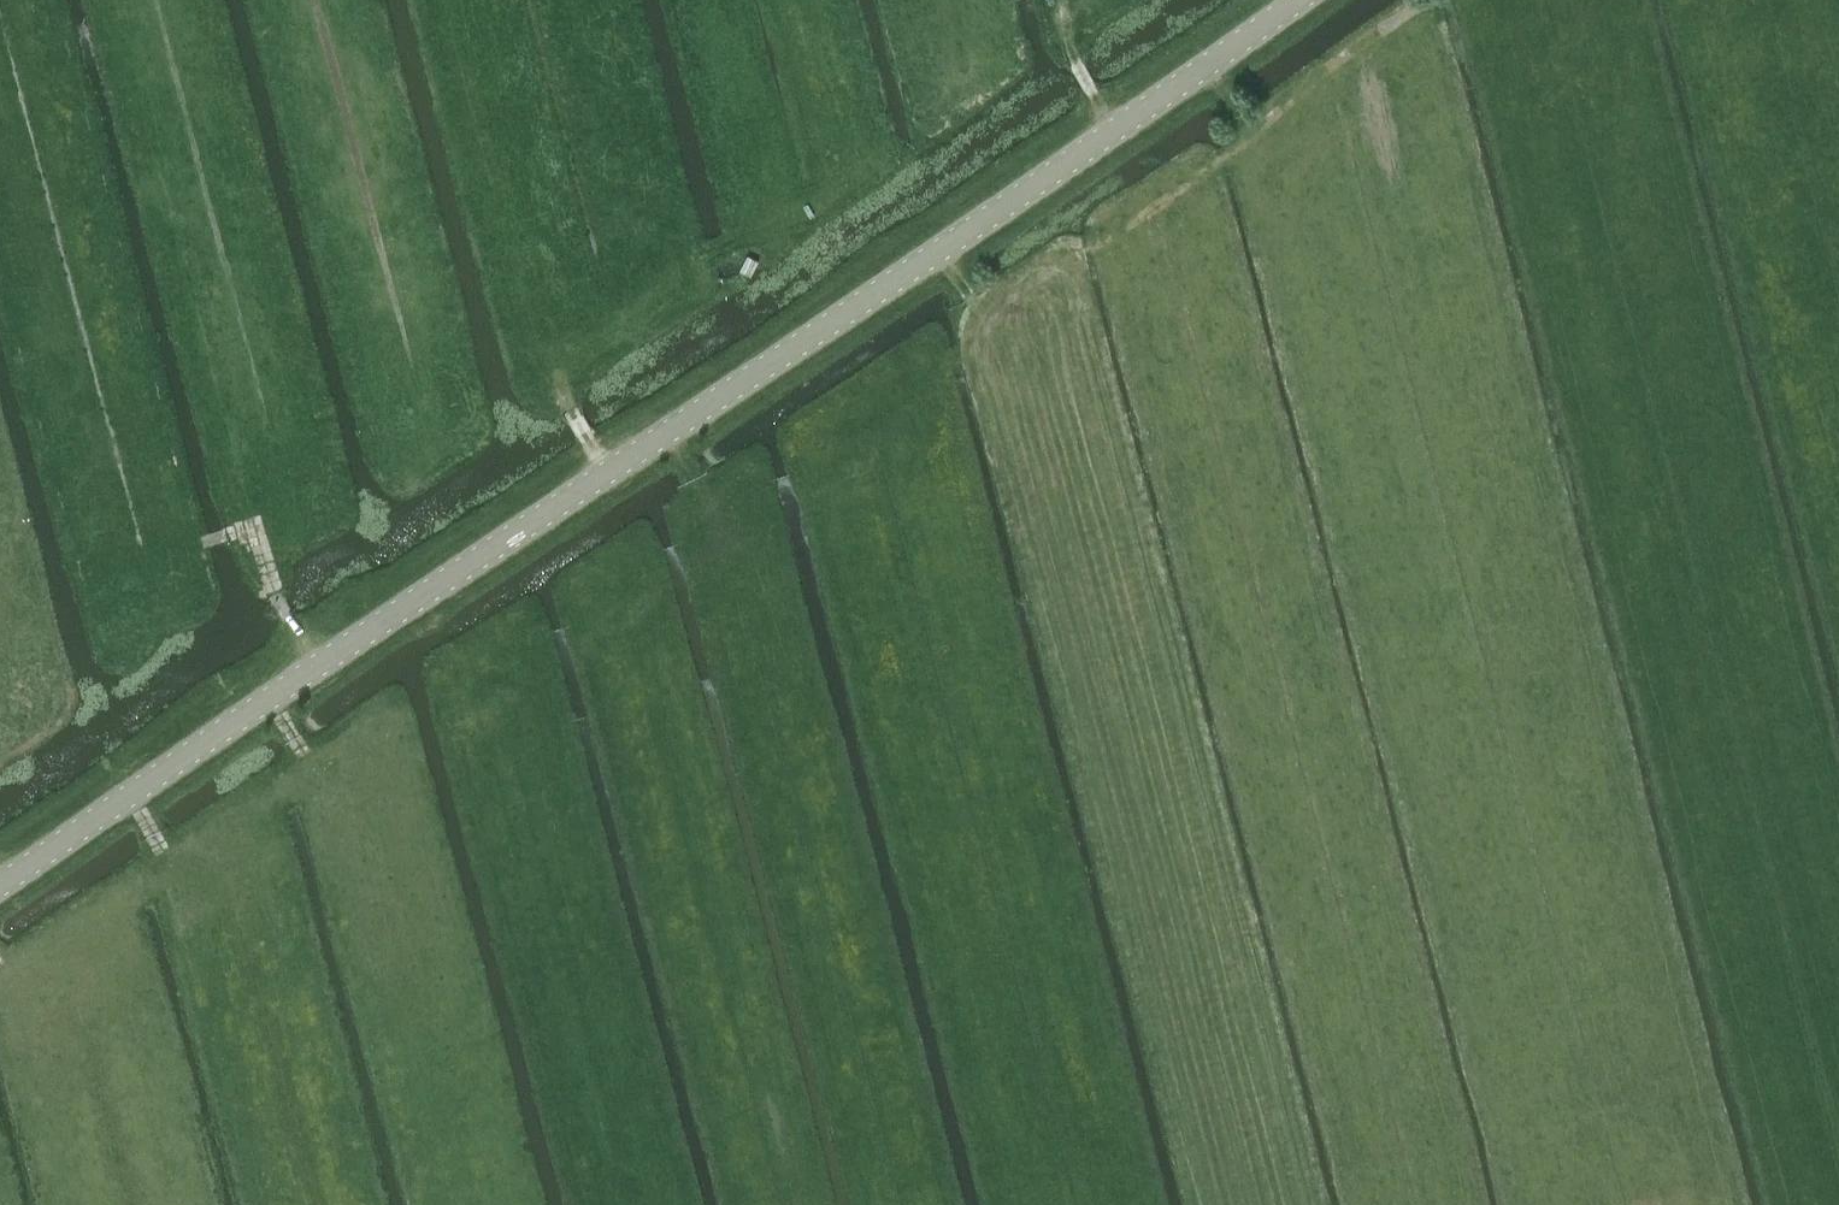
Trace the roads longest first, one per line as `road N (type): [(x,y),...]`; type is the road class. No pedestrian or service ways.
road 1 (unclassified): [(0,883),(1299,0)]

